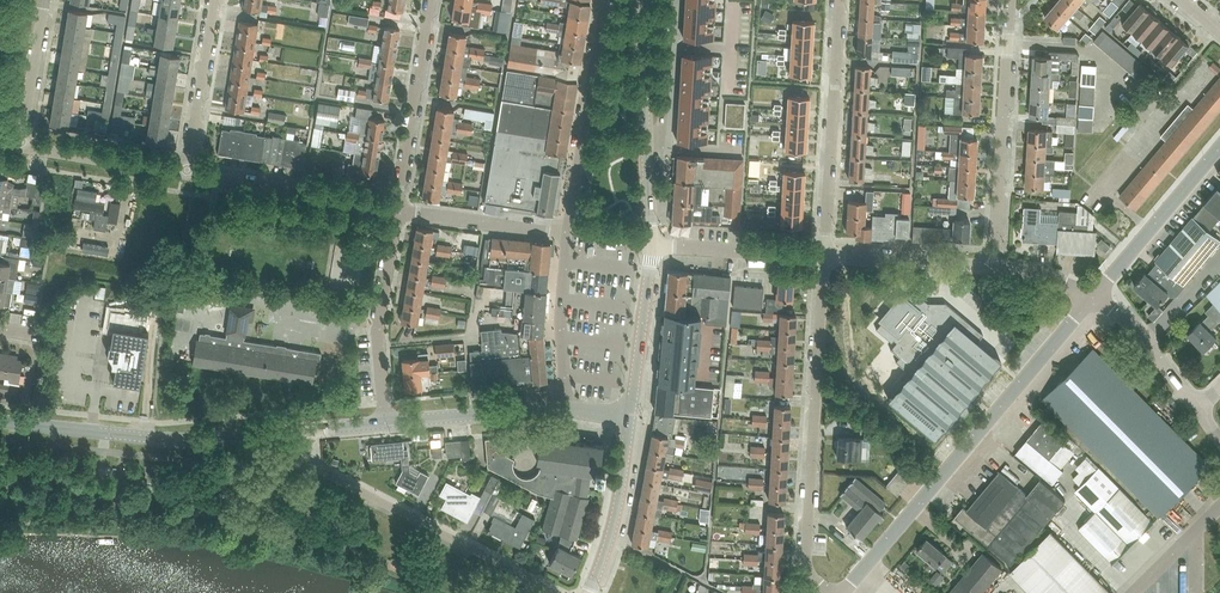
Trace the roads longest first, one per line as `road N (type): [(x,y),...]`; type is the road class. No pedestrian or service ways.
road 1 (residential): [(604,0),(566,235),(398,210)]
road 2 (unclassified): [(843,592),(1092,298)]
road 3 (residential): [(829,592),(806,564),(825,257)]
road 4 (residential): [(555,592),(313,466),(304,431)]
road 5 (unclassified): [(304,431),(177,440),(0,422)]
road 6 (residential): [(993,267),(1010,0)]
road 7 (residential): [(825,257),(840,0)]
road 8 (unclassified): [(385,423),(554,408),(630,418)]
road 9 (residential): [(385,423),(377,334),(398,210)]
road 10 (residential): [(398,210),(186,175)]
road 11 (residential): [(398,210),(431,0)]
road 12 (unclassified): [(1092,298),(1219,147)]
road 13 (secondary): [(589,592),(615,517),(630,418)]
road 14 (residential): [(186,175),(215,0)]
road 15 (secondary): [(630,418),(652,245)]
road 16 (unclassified): [(825,257),(652,245)]
road 17 (residential): [(186,175),(20,147)]
road 18 (unclassified): [(993,267),(825,257)]
road 19 (residential): [(646,139),(669,138),(678,0)]
road 20 (unclassified): [(1196,408),(1135,330),(1092,298)]
road 21 (residential): [(20,147),(44,0)]
road 22 (secondary): [(646,139),(640,0)]

